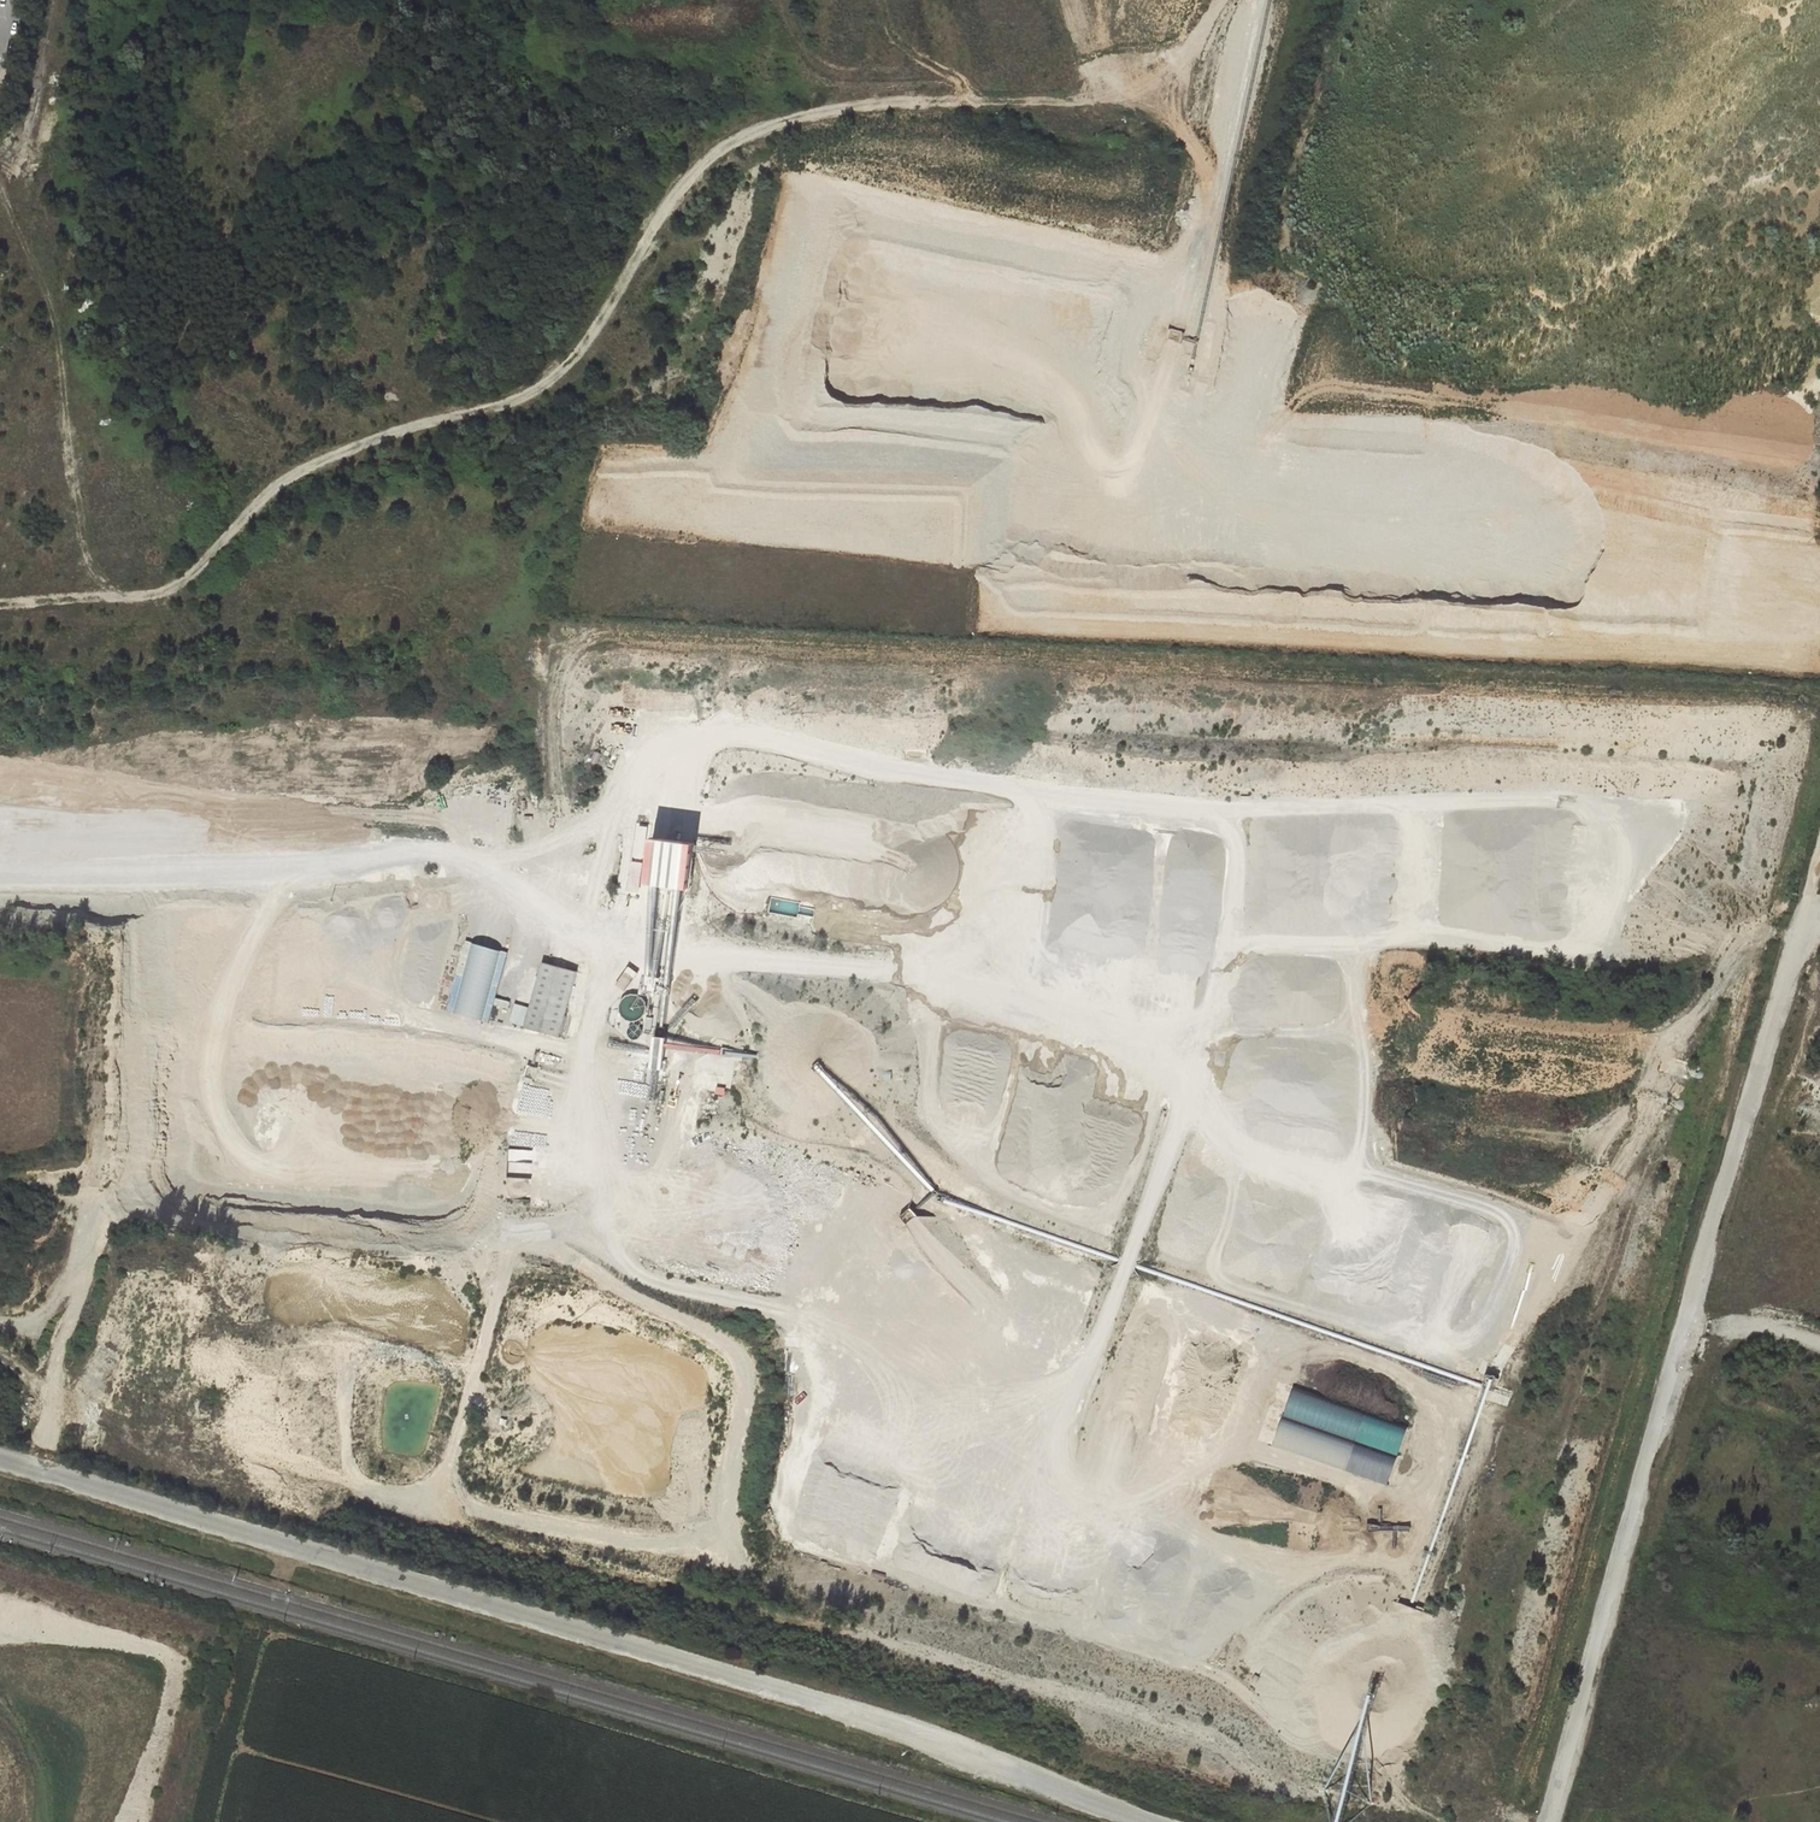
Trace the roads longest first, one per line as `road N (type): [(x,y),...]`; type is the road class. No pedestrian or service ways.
road 1 (track): [(0,1492),(938,1768),(1097,1803)]
road 2 (unclassified): [(1819,923),(1800,937),(1717,1201),(1547,1821)]

